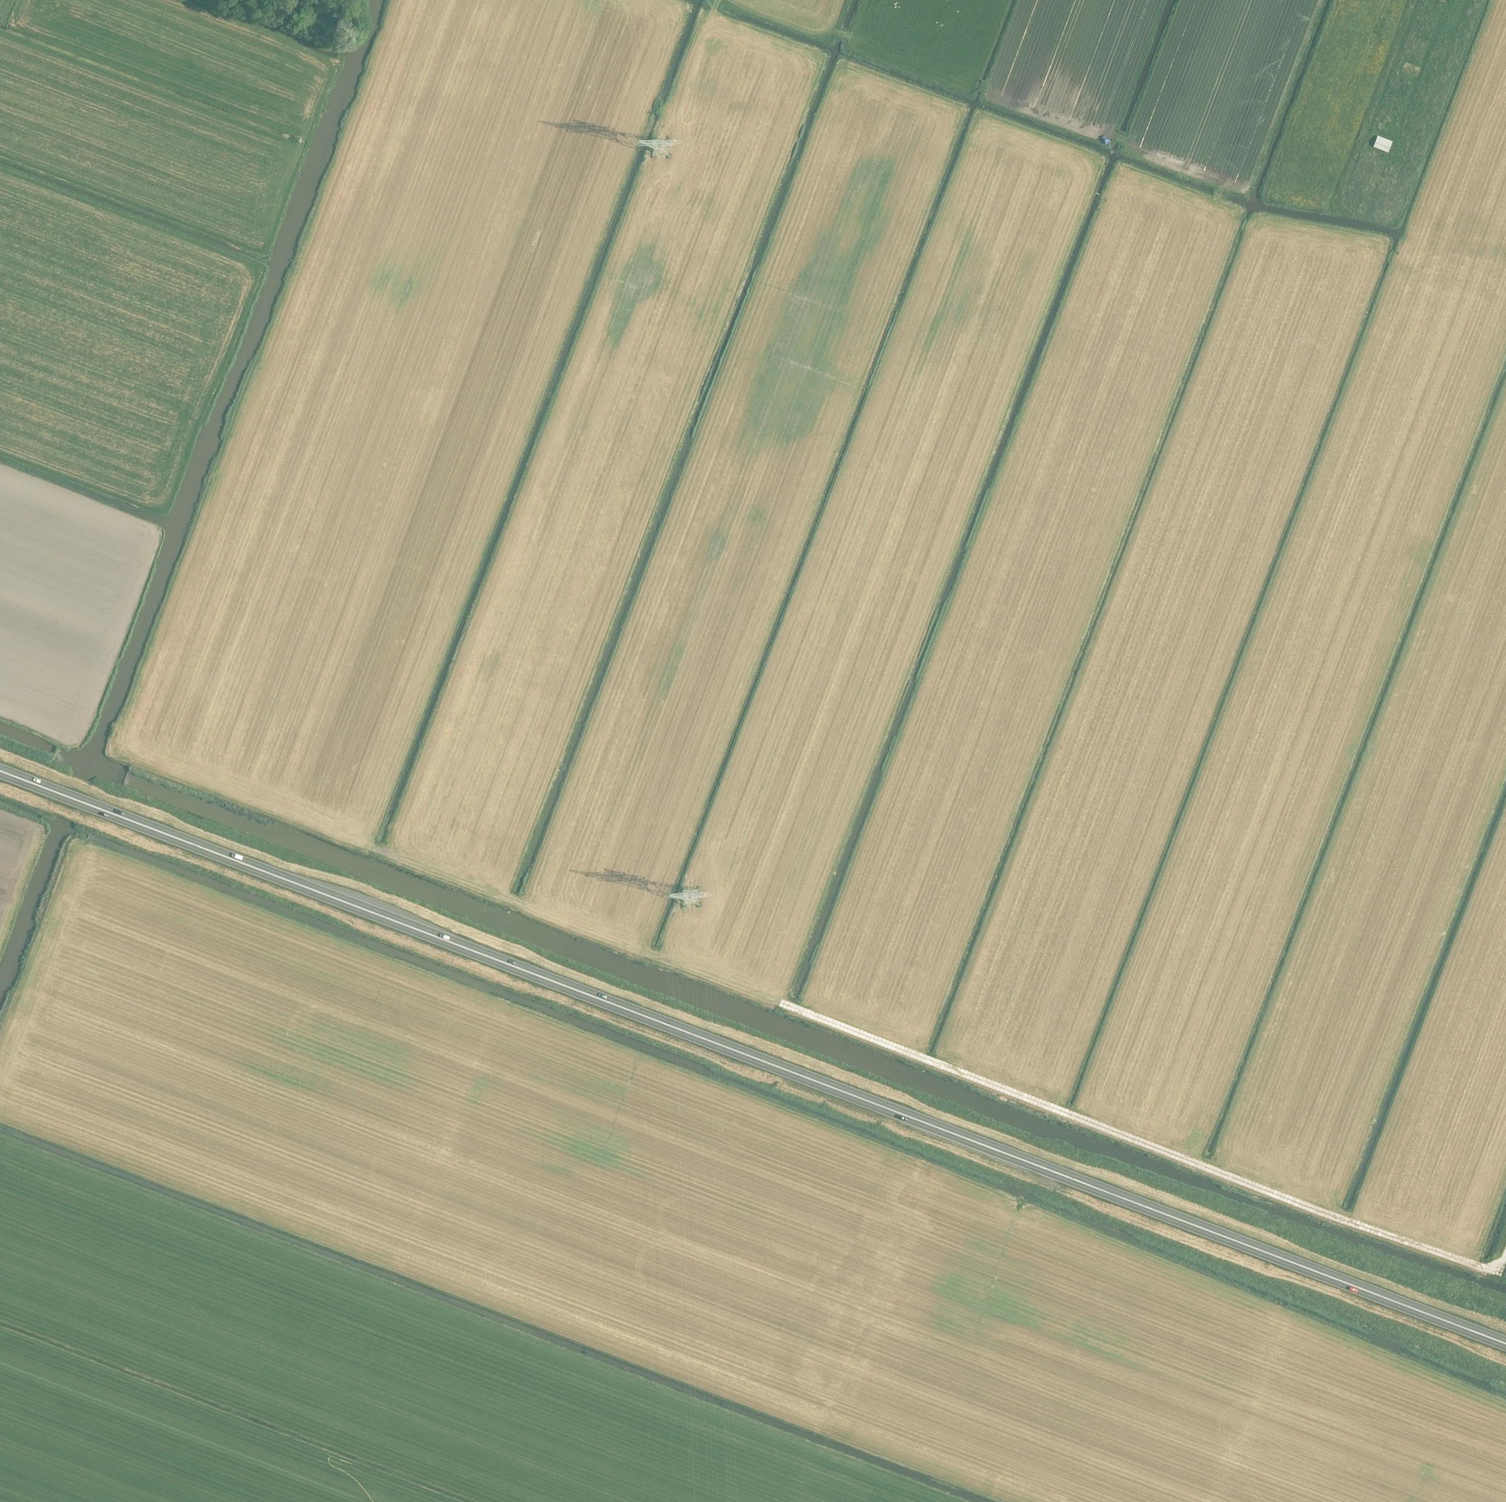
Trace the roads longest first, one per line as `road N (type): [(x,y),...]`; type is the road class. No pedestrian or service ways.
road 1 (trunk): [(1505,1343),(0,770)]

